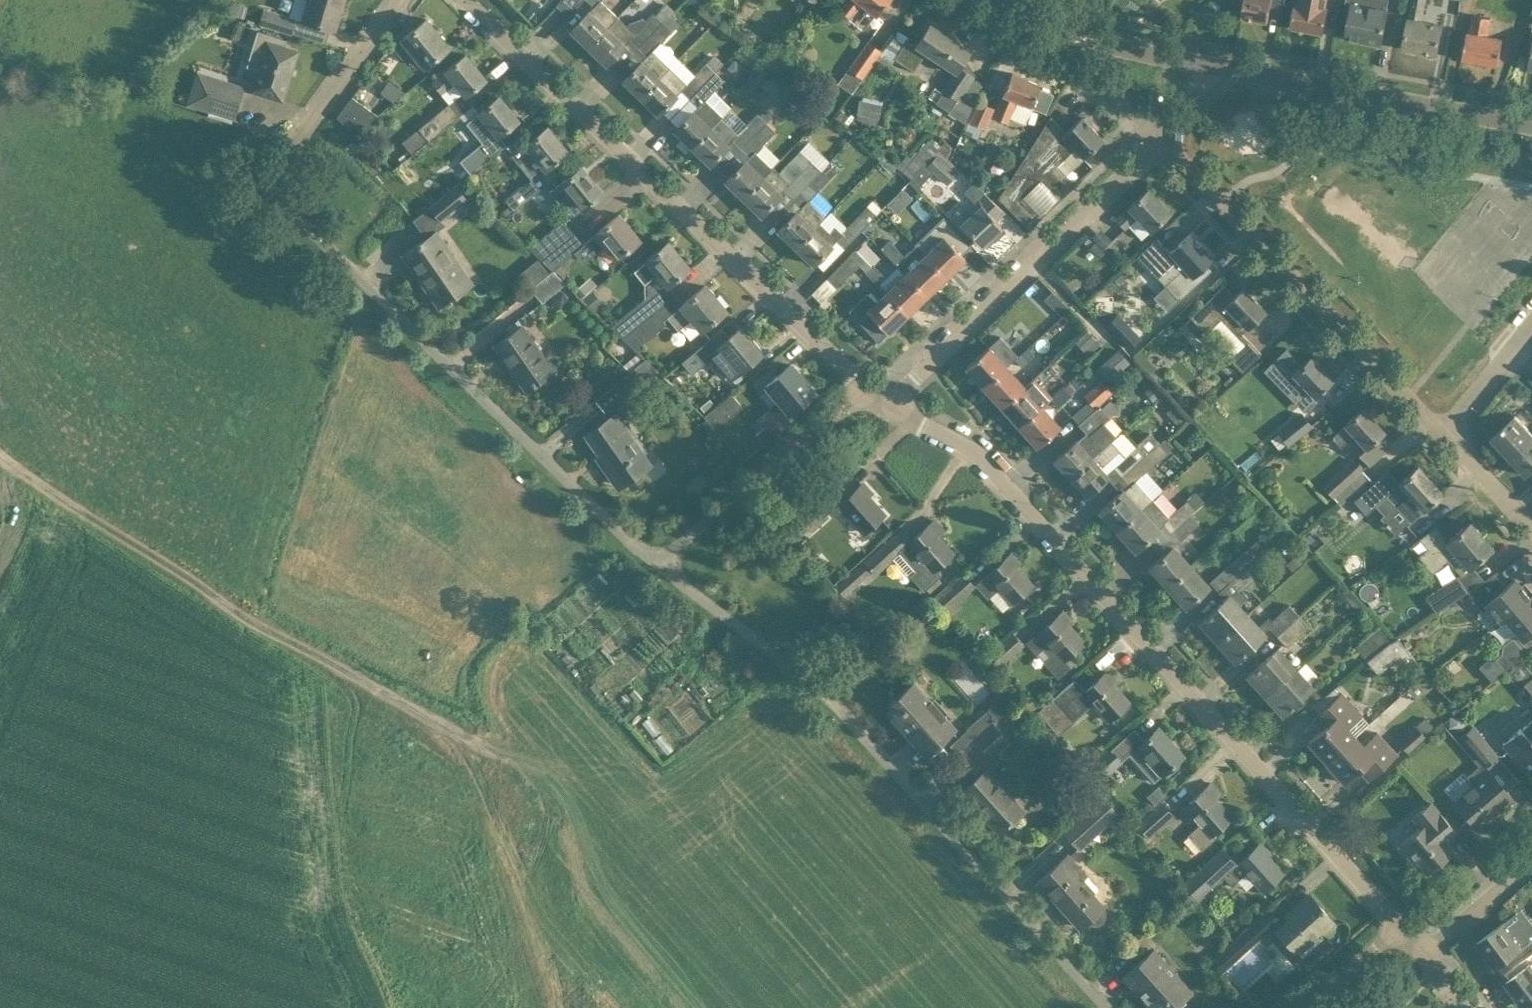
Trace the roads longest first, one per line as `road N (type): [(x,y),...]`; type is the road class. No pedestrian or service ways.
road 1 (residential): [(654,564),(287,210),(278,186),(286,154),(398,0)]
road 2 (residential): [(1400,927),(980,457),(873,389)]
road 3 (residential): [(1106,1007),(824,694),(654,564)]
road 4 (residential): [(873,389),(463,0)]
road 5 (residential): [(1443,434),(1158,136)]
road 6 (residential): [(873,389),(1158,136)]
road 7 (residential): [(1531,124),(1233,69)]
road 8 (residential): [(654,564),(873,389)]
road 9 (residential): [(1233,69),(1053,24)]
road 10 (residential): [(1420,950),(1531,856)]
road 11 (residential): [(1443,434),(1531,324)]
road 12 (residential): [(1531,532),(1443,434)]
road 13 (residential): [(1307,1007),(1400,927)]

